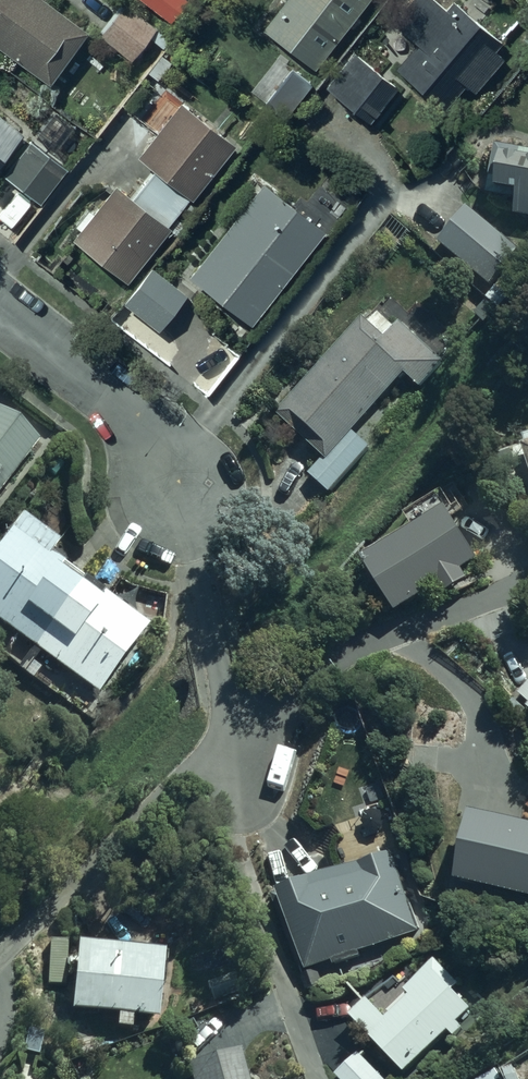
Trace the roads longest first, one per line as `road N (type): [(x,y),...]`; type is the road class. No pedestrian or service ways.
road 1 (residential): [(177,496),(136,419),(0,312)]

